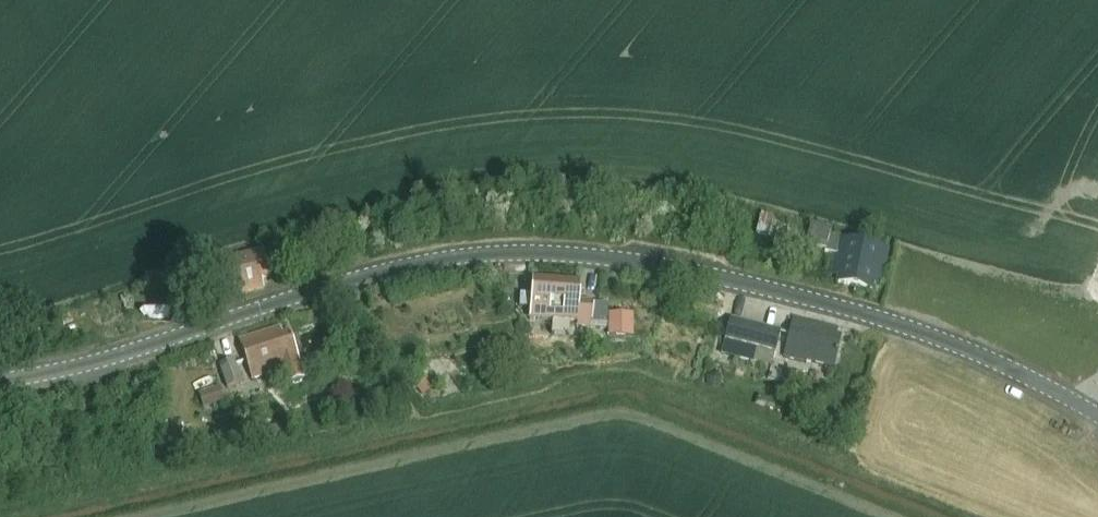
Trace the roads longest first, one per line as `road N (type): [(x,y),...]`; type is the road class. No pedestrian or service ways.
road 1 (tertiary): [(1097,414),(982,357),(862,313),(653,262),(554,253),(395,268),(124,355),(0,384)]

